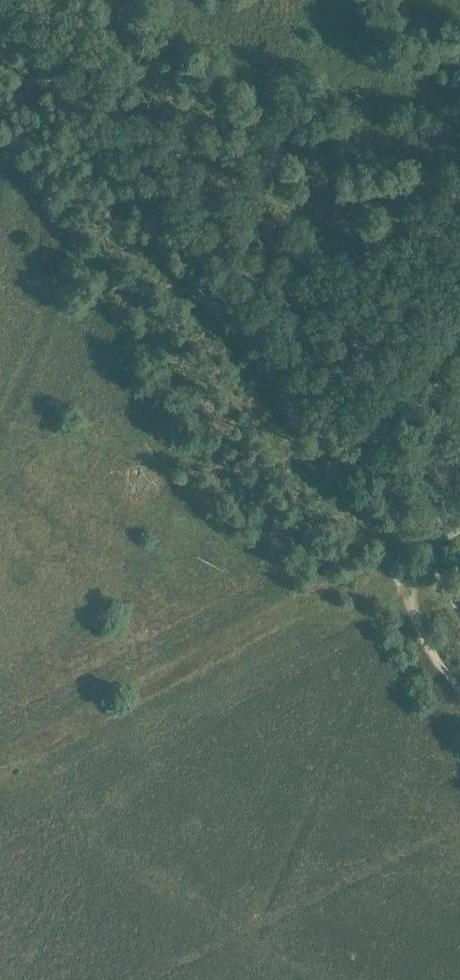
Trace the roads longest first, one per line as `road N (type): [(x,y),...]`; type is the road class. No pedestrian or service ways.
road 1 (track): [(459,313),(359,443)]

